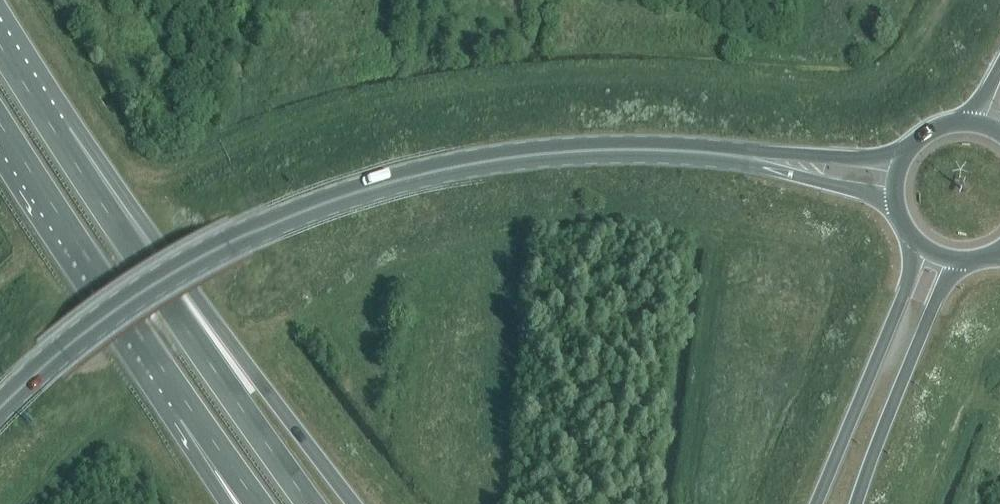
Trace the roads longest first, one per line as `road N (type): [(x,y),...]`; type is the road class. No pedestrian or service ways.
road 1 (trunk): [(744,155),(572,151),(490,160),(329,200),(168,276),(60,352),(0,406)]
road 2 (trunk): [(350,503),(159,252),(59,137)]
road 3 (trunk): [(310,503),(59,137)]
road 4 (trunk): [(0,125),(191,411)]
road 5 (trunk): [(917,242),(906,292),(815,503)]
road 6 (trunk): [(857,503),(909,364),(960,259)]
road 7 (trunk): [(906,151),(744,155)]
road 8 (trunk): [(744,155),(895,204)]

